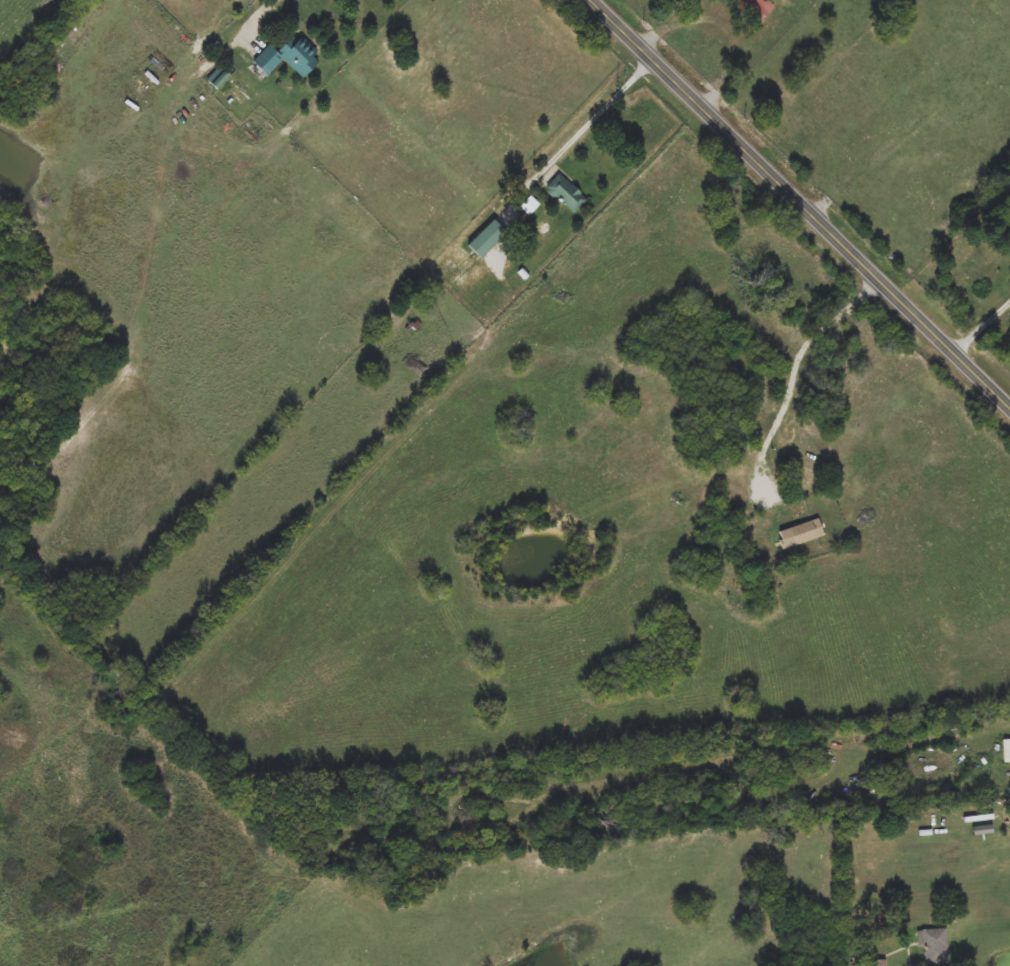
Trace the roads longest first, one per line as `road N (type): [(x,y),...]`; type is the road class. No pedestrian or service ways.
road 1 (tertiary): [(1009,398),(601,0)]

